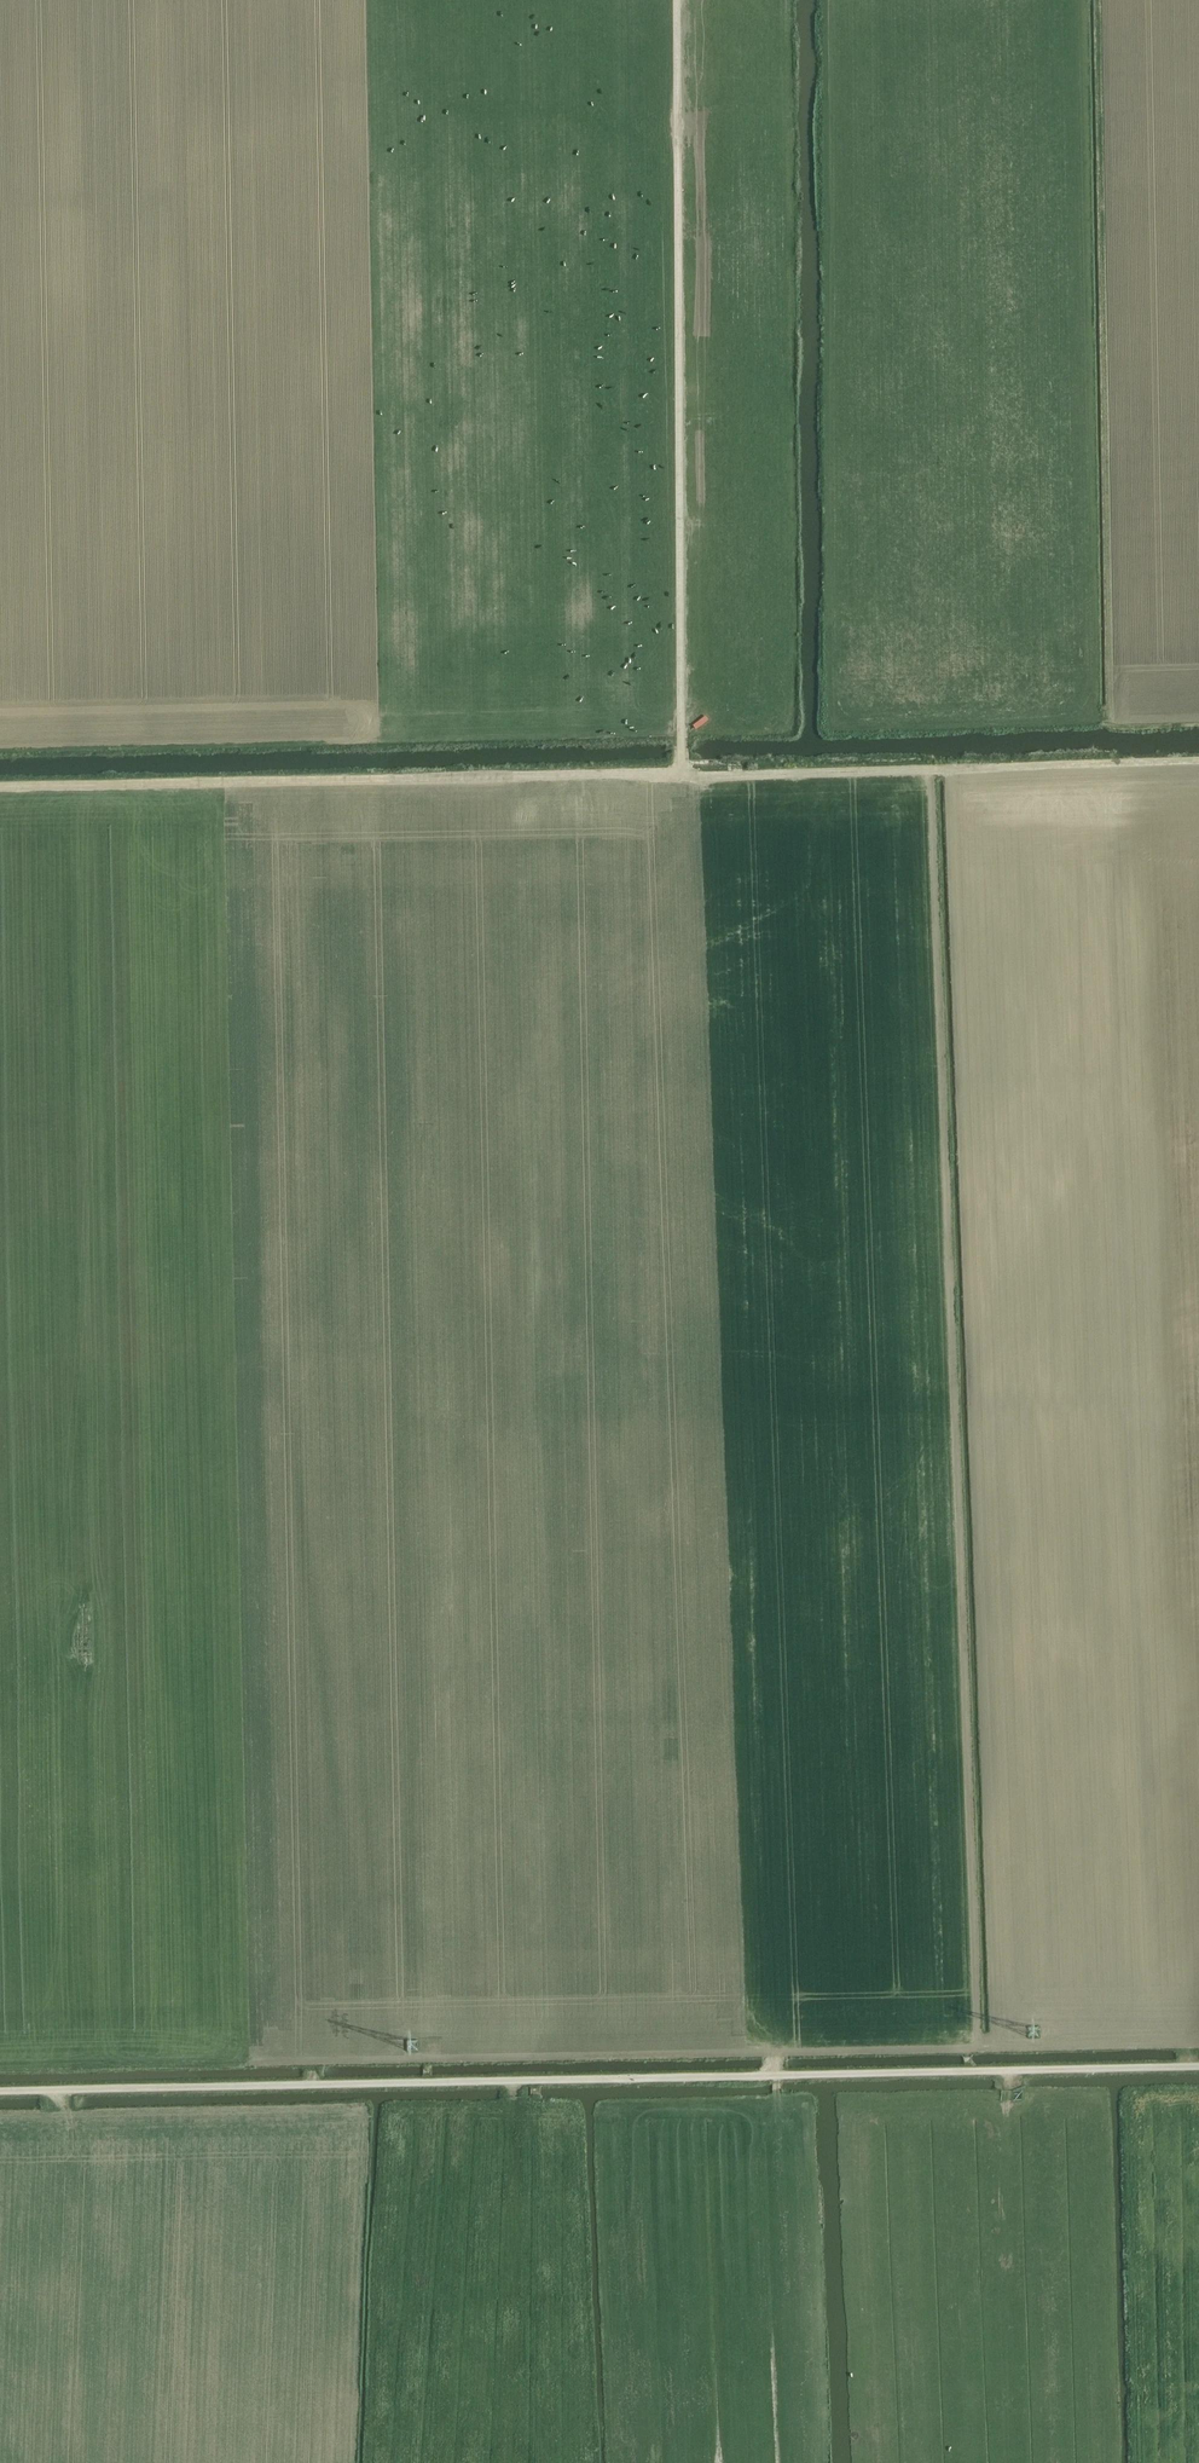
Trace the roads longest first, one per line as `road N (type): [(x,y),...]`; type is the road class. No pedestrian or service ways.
road 1 (track): [(0,788),(1198,762)]
road 2 (unclassified): [(0,2092),(1198,2067)]
road 3 (track): [(677,0),(683,776)]

